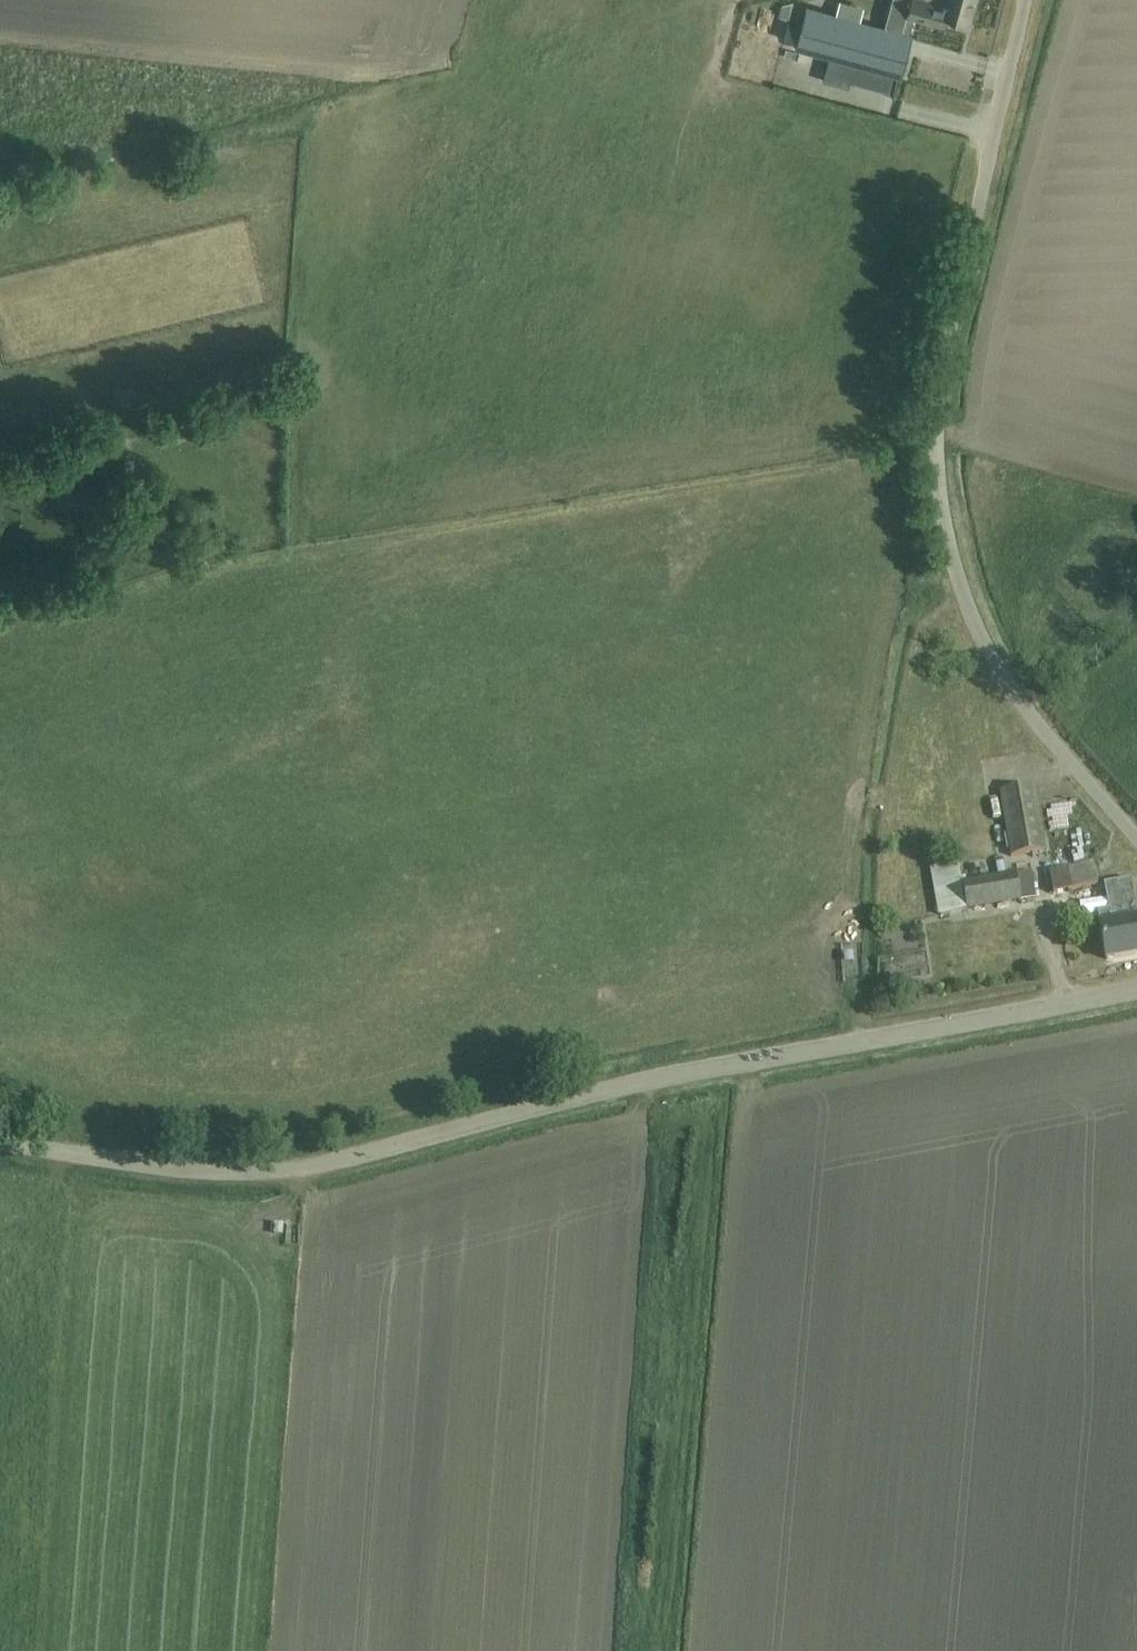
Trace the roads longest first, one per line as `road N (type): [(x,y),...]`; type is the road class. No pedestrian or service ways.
road 1 (unclassified): [(0,1142),(229,1179),(1136,993)]
road 2 (unclassified): [(1136,830),(1011,681),(951,558),(942,484),(948,389),(1038,0)]

